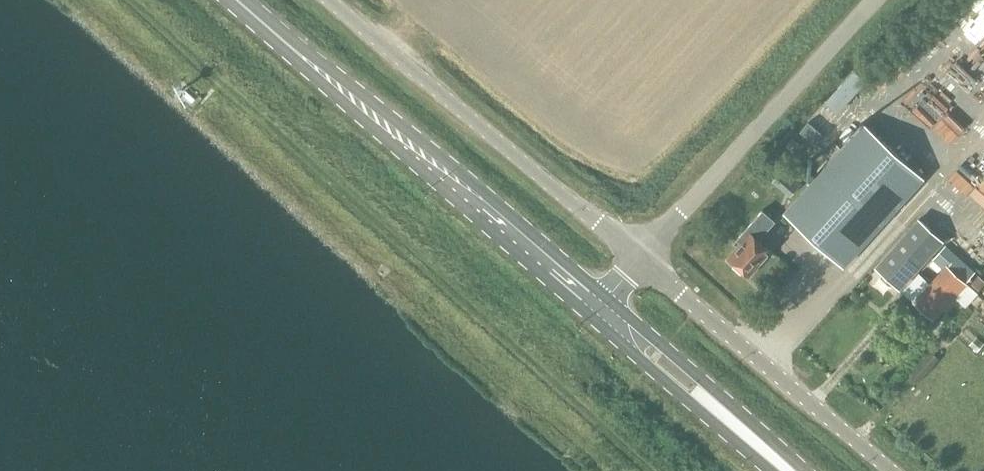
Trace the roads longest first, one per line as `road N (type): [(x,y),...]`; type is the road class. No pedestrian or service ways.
road 1 (track): [(123,0),(599,424)]
road 2 (primary): [(599,317),(234,0)]
road 3 (unclassified): [(636,260),(331,0)]
road 4 (unclassified): [(636,260),(872,0)]
road 5 (unclassified): [(890,470),(636,260)]
road 6 (primary): [(782,470),(599,317)]

